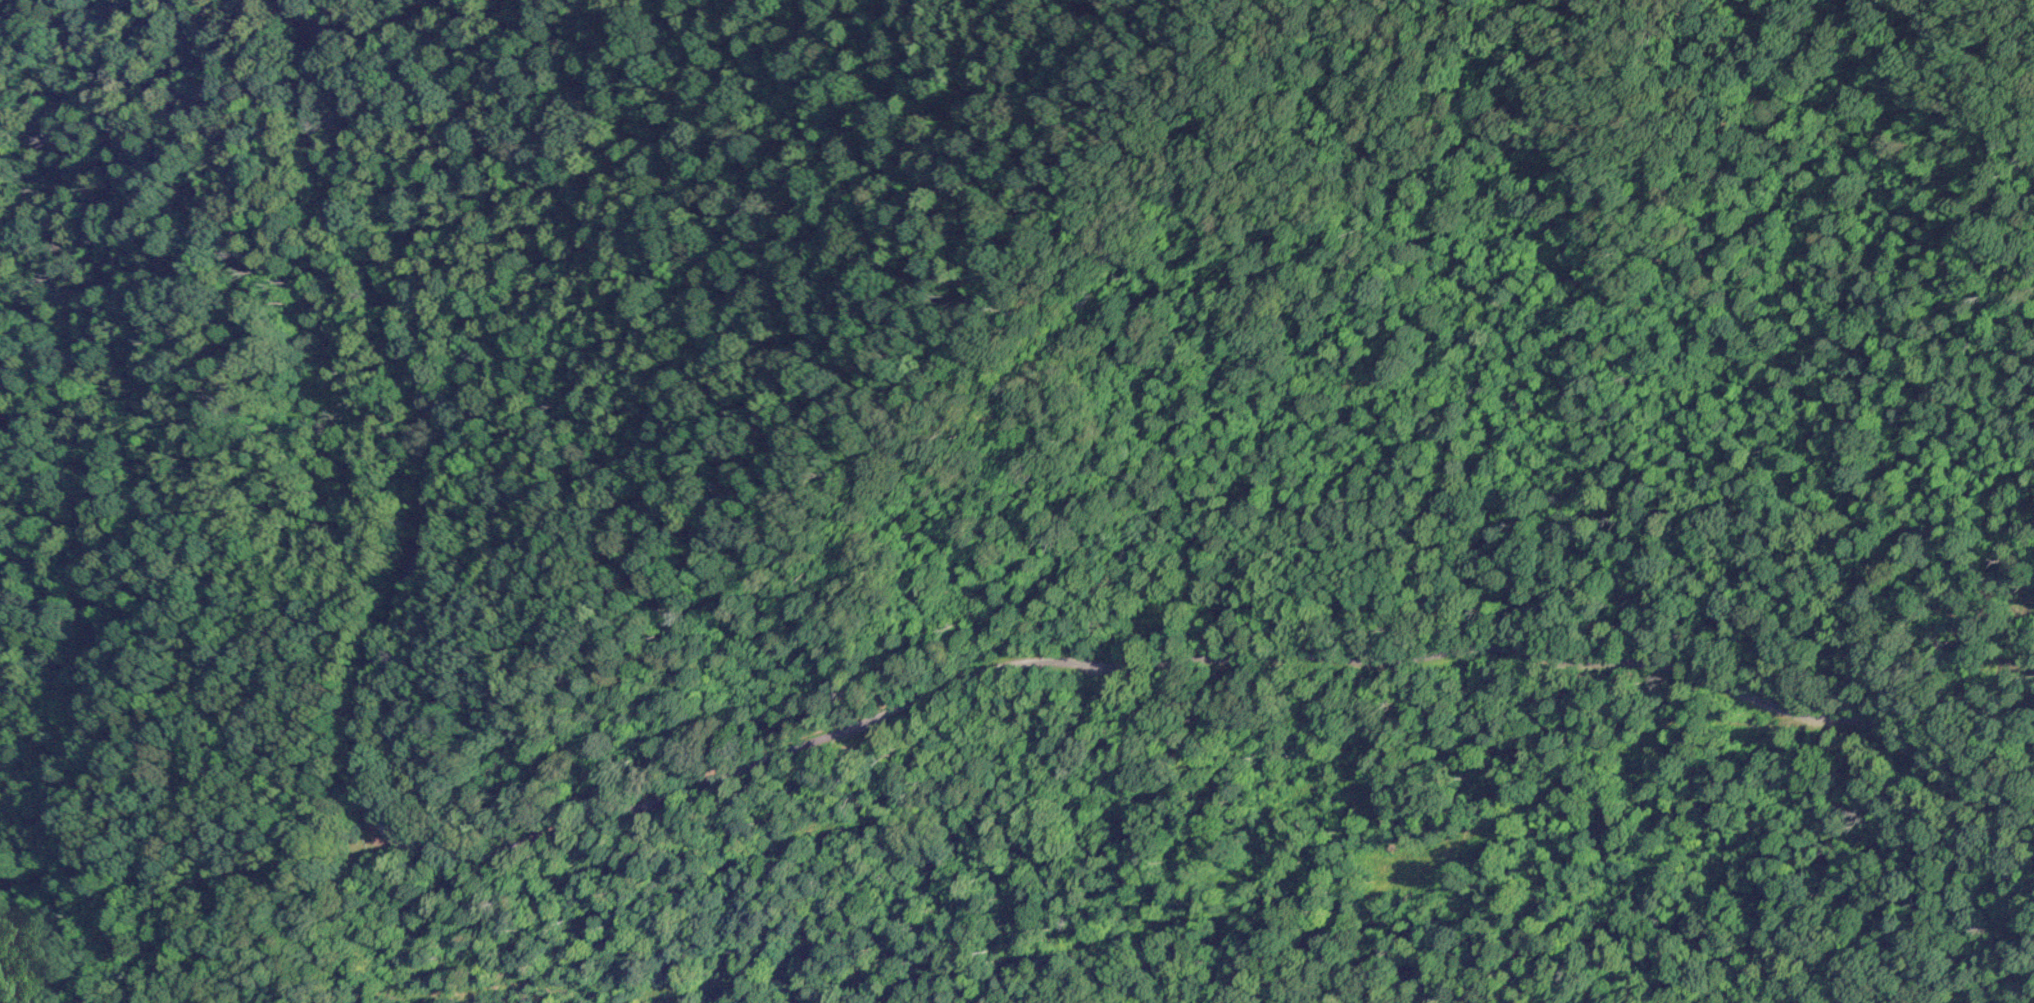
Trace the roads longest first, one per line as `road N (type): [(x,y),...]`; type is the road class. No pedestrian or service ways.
road 1 (tertiary): [(2033,838),(1763,710),(1345,650),(1003,705),(563,850),(423,863),(385,841),(389,809),(364,743),(460,334),(332,0)]
road 2 (track): [(200,1002),(339,916),(411,857)]

